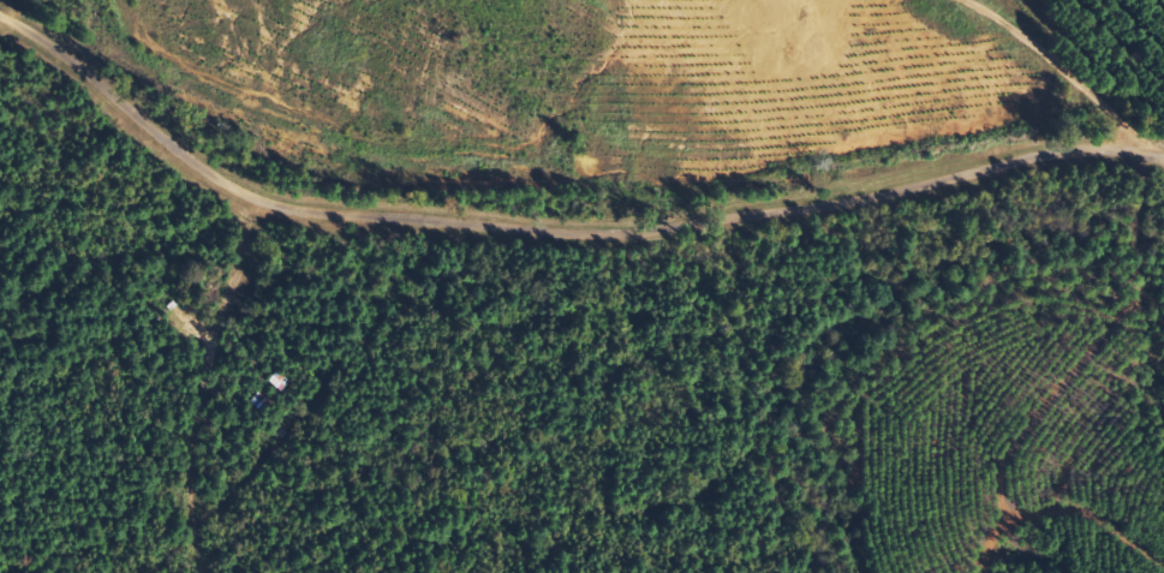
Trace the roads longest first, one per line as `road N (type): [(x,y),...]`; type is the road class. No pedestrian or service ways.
road 1 (residential): [(0,38),(255,193),(335,216),(655,231),(890,196),(1087,147),(1163,163)]

